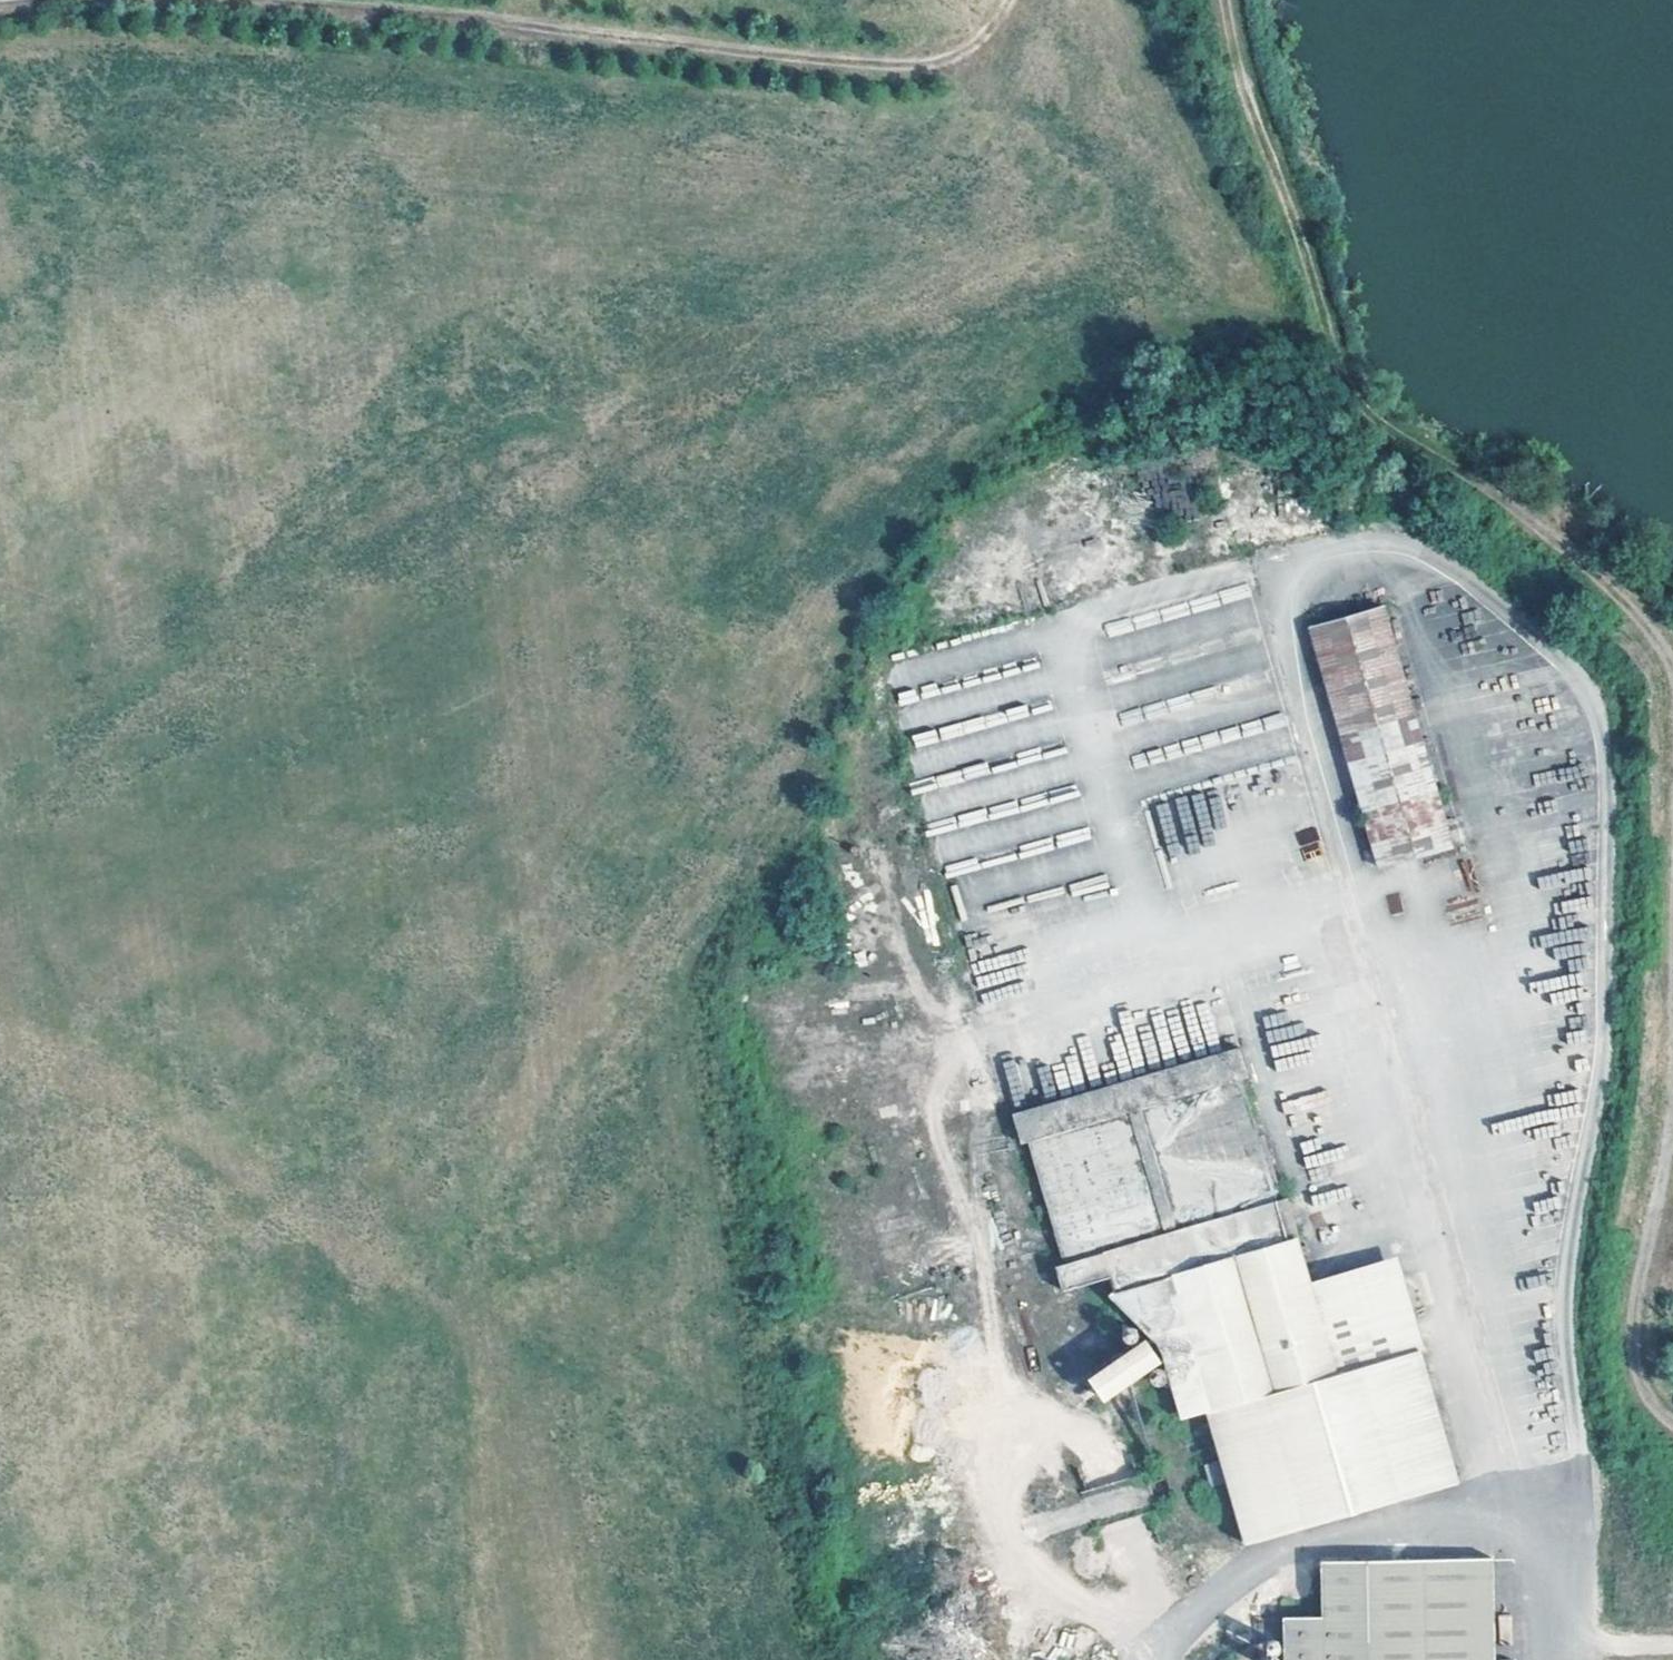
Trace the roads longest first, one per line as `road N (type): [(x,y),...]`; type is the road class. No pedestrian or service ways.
road 1 (track): [(1225,0),(1262,146),(1337,361),(1362,409),(1396,437),(1494,490),(1640,625),(1672,671)]
road 2 (track): [(203,0),(884,67),(943,60),(991,36),(1009,0)]
road 3 (track): [(1672,1122),(1633,1311),(1632,1354),(1643,1390),(1672,1424)]

